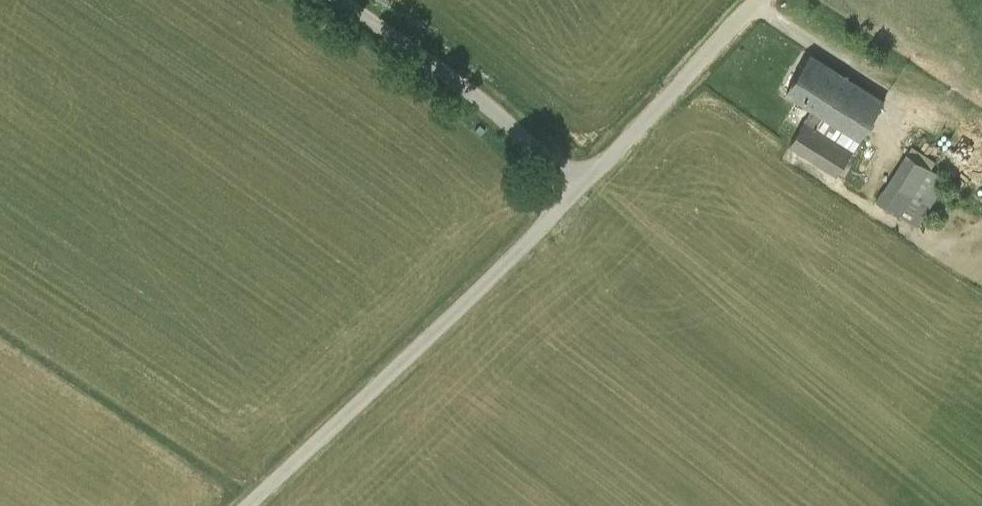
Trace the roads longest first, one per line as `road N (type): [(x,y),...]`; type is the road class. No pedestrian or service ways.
road 1 (unclassified): [(249,505),(589,179)]
road 2 (unclassified): [(589,179),(336,0)]
road 3 (unclassified): [(589,179),(757,0)]

